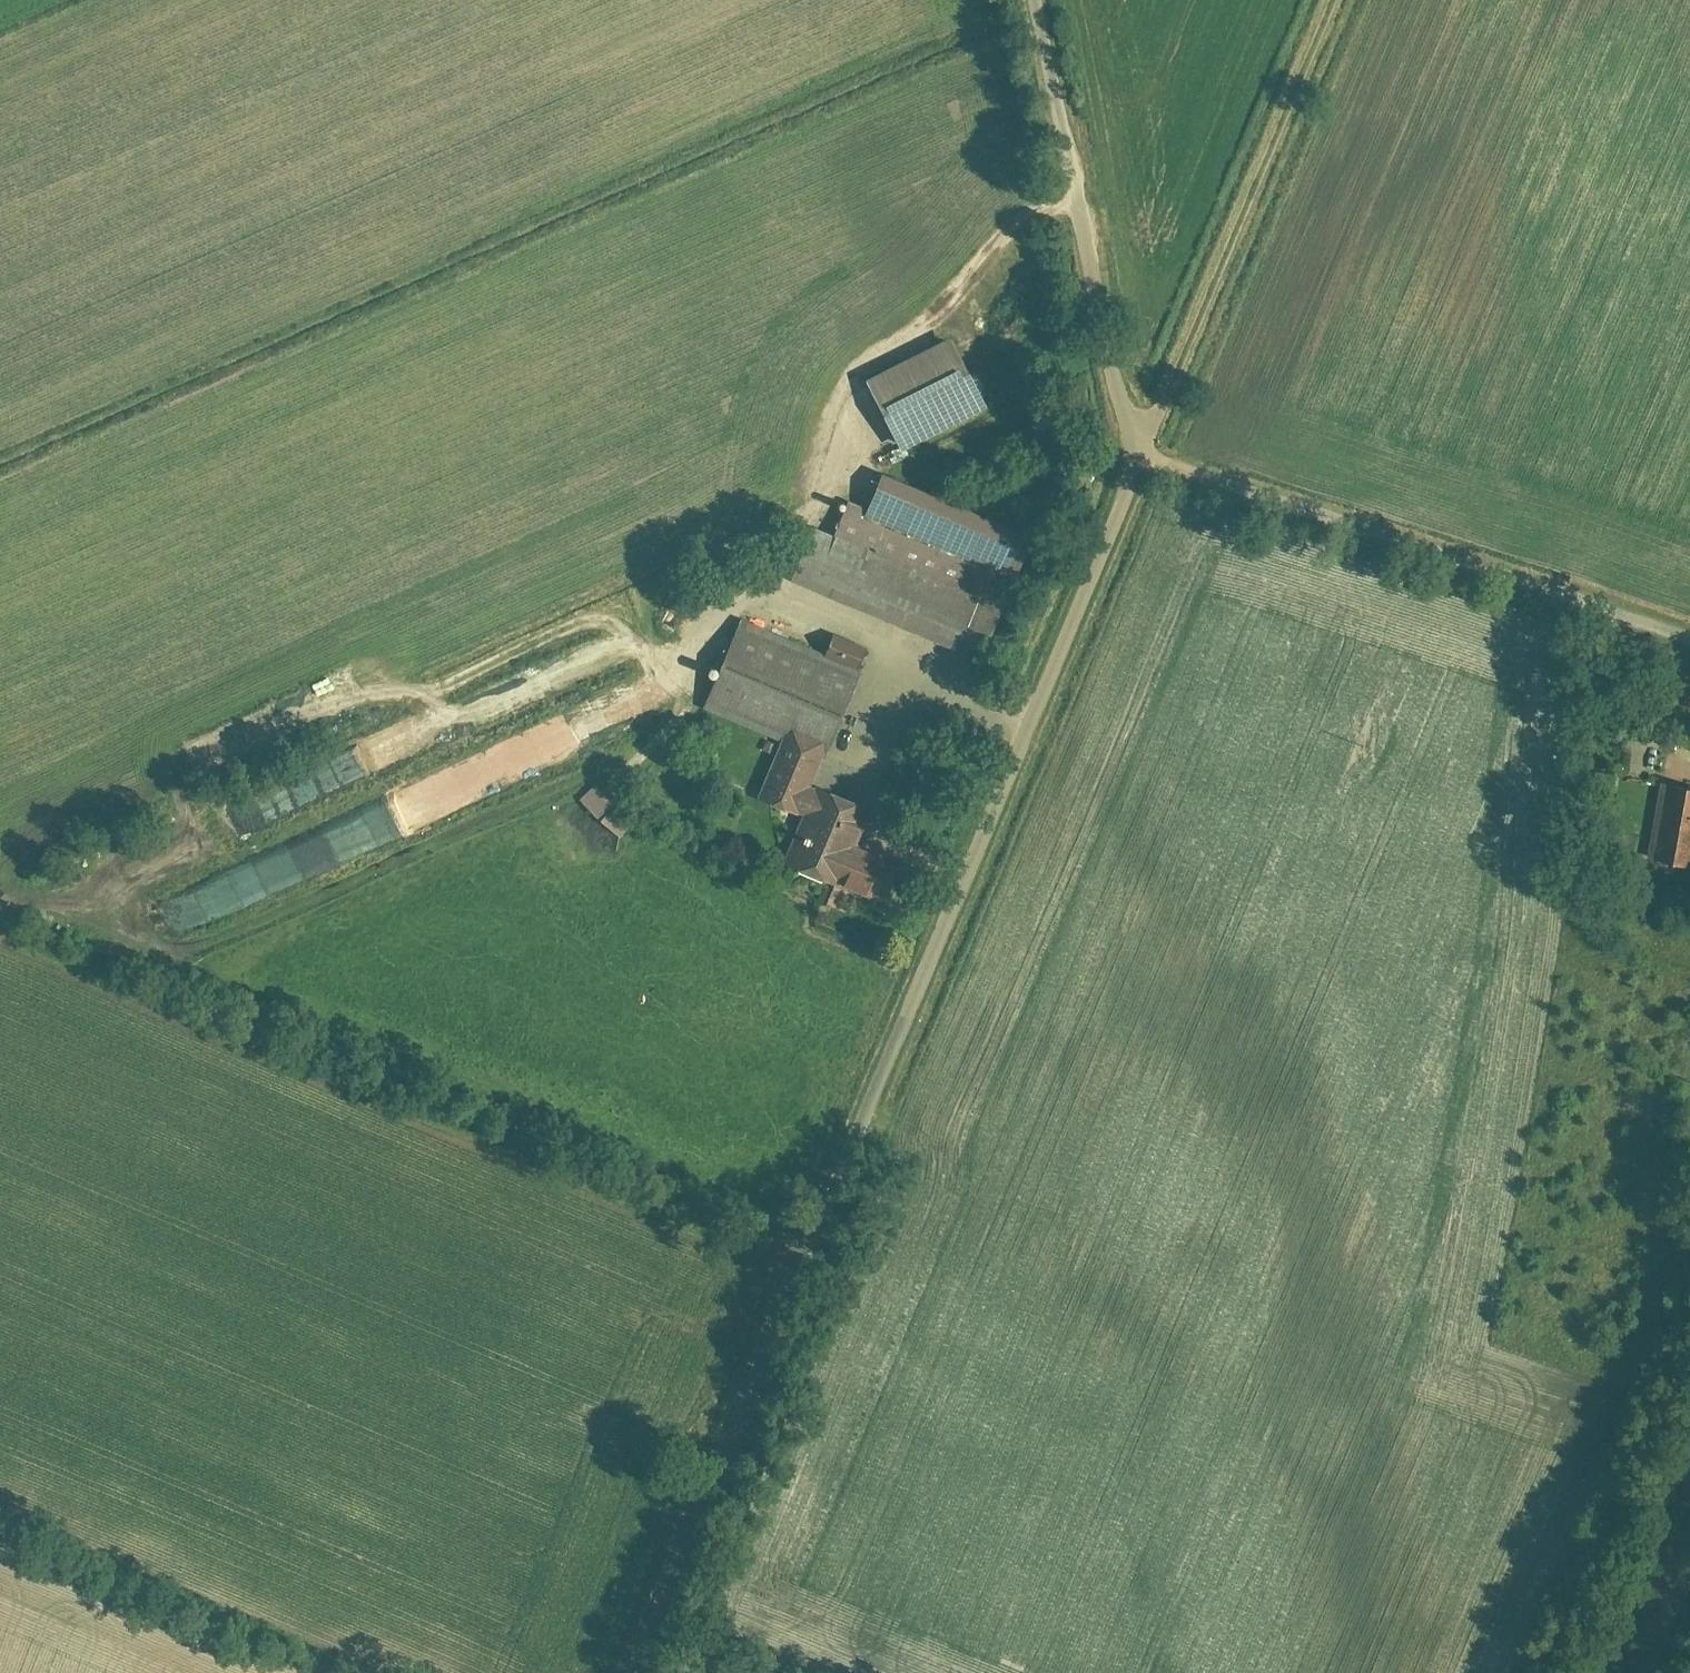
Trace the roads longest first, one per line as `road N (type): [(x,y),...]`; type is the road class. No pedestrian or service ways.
road 1 (residential): [(628,1672),(1136,457),(1121,428),(1031,0)]
road 2 (track): [(1136,457),(1689,634)]
road 3 (track): [(1136,457),(1334,0)]

